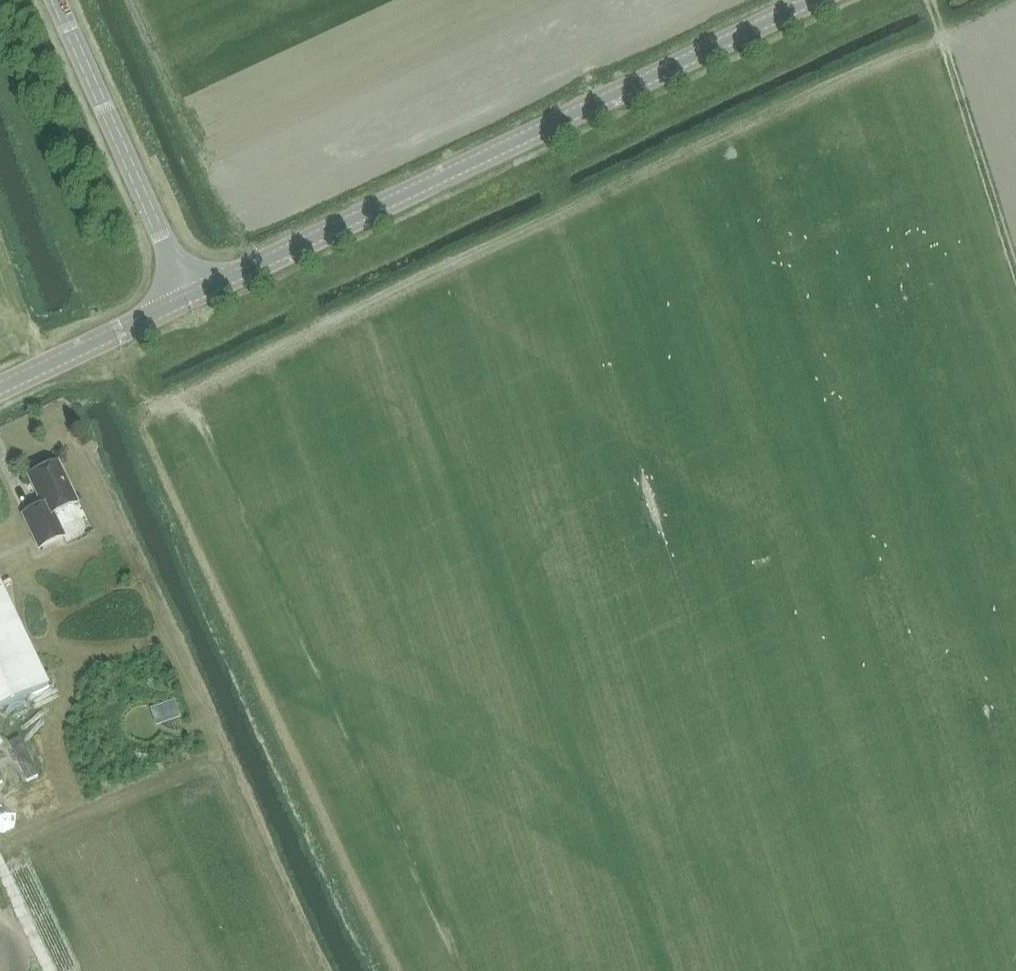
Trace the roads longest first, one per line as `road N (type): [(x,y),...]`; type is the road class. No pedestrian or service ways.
road 1 (tertiary): [(188,299),(819,0)]
road 2 (unclassified): [(188,299),(55,0)]
road 3 (tertiary): [(0,390),(188,299)]

